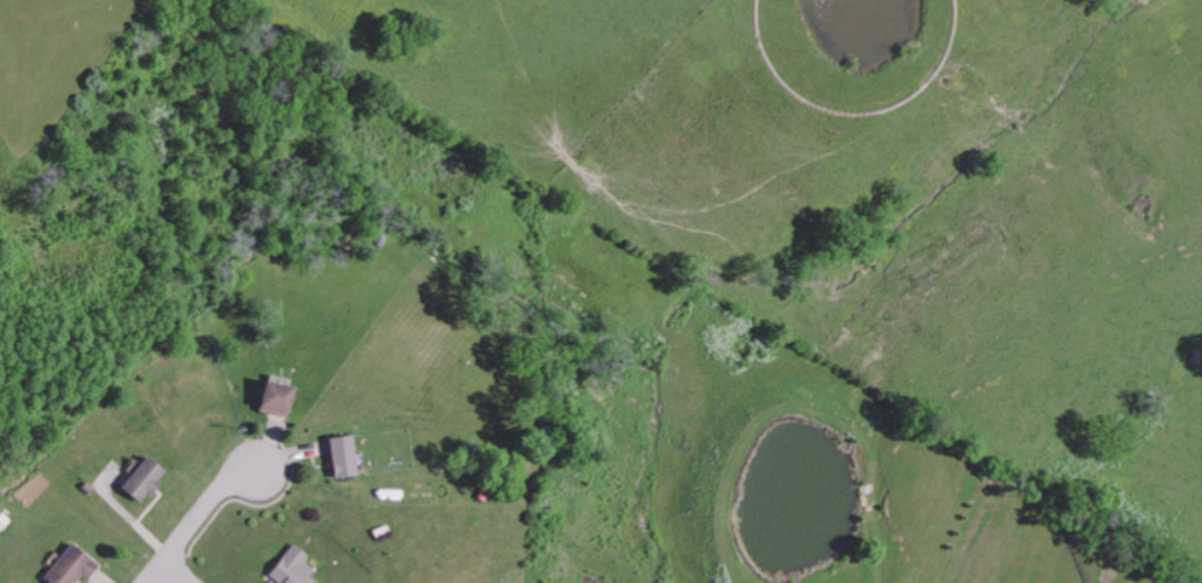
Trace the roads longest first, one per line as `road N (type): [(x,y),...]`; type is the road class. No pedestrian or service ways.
road 1 (residential): [(144,582),(229,477),(267,466)]

